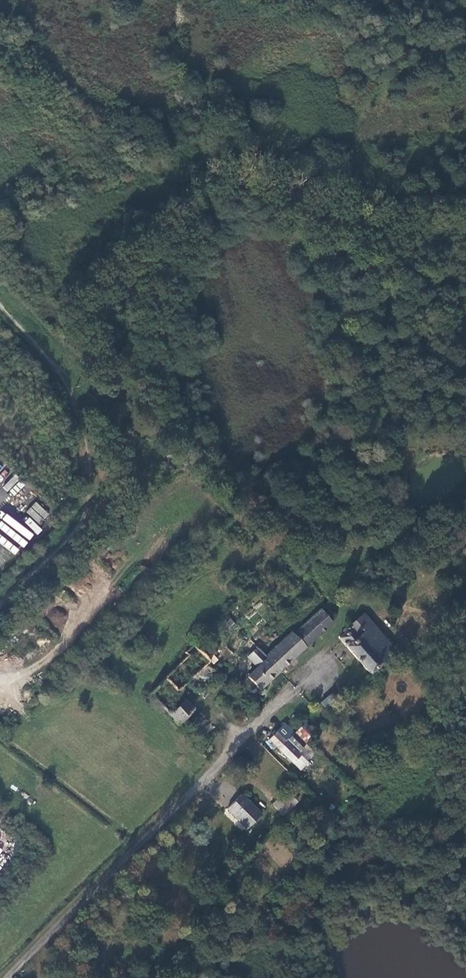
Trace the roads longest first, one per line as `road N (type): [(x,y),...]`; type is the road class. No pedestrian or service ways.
road 1 (residential): [(8,977),(294,690)]

